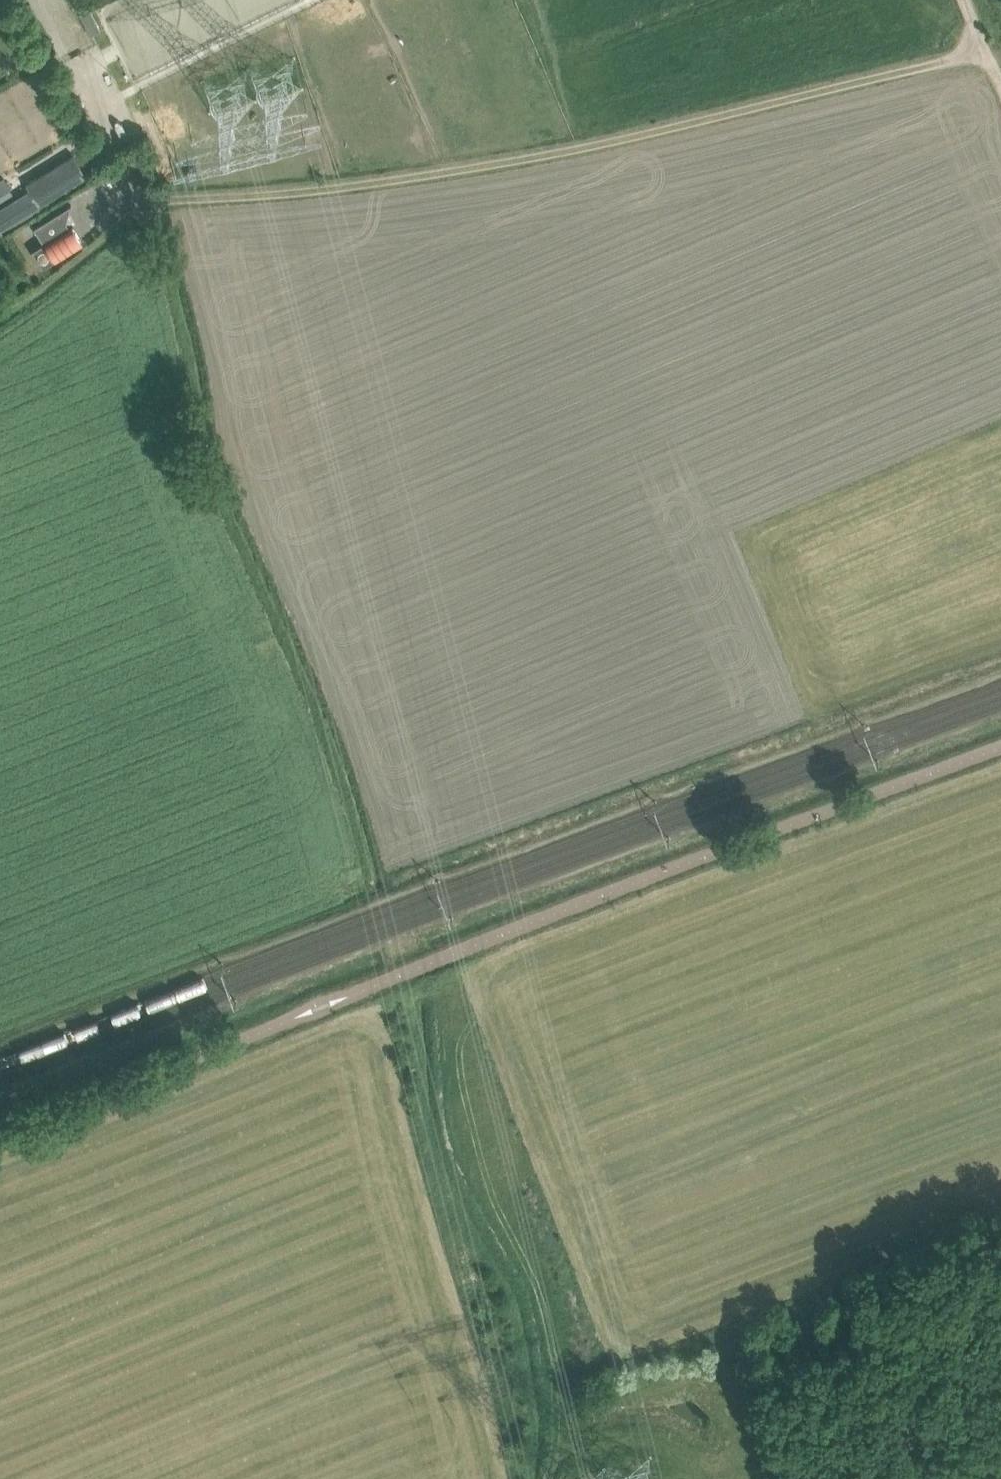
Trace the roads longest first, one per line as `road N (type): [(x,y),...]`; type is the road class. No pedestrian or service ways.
road 1 (track): [(985,53),(521,159),(327,189),(162,201),(132,213),(0,315)]

